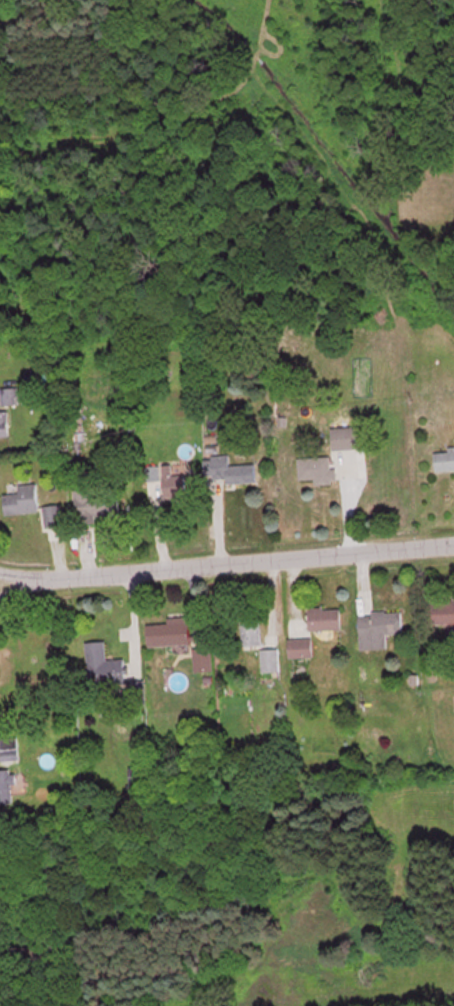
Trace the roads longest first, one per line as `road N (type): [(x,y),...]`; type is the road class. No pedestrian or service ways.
road 1 (residential): [(453,541),(0,584)]

